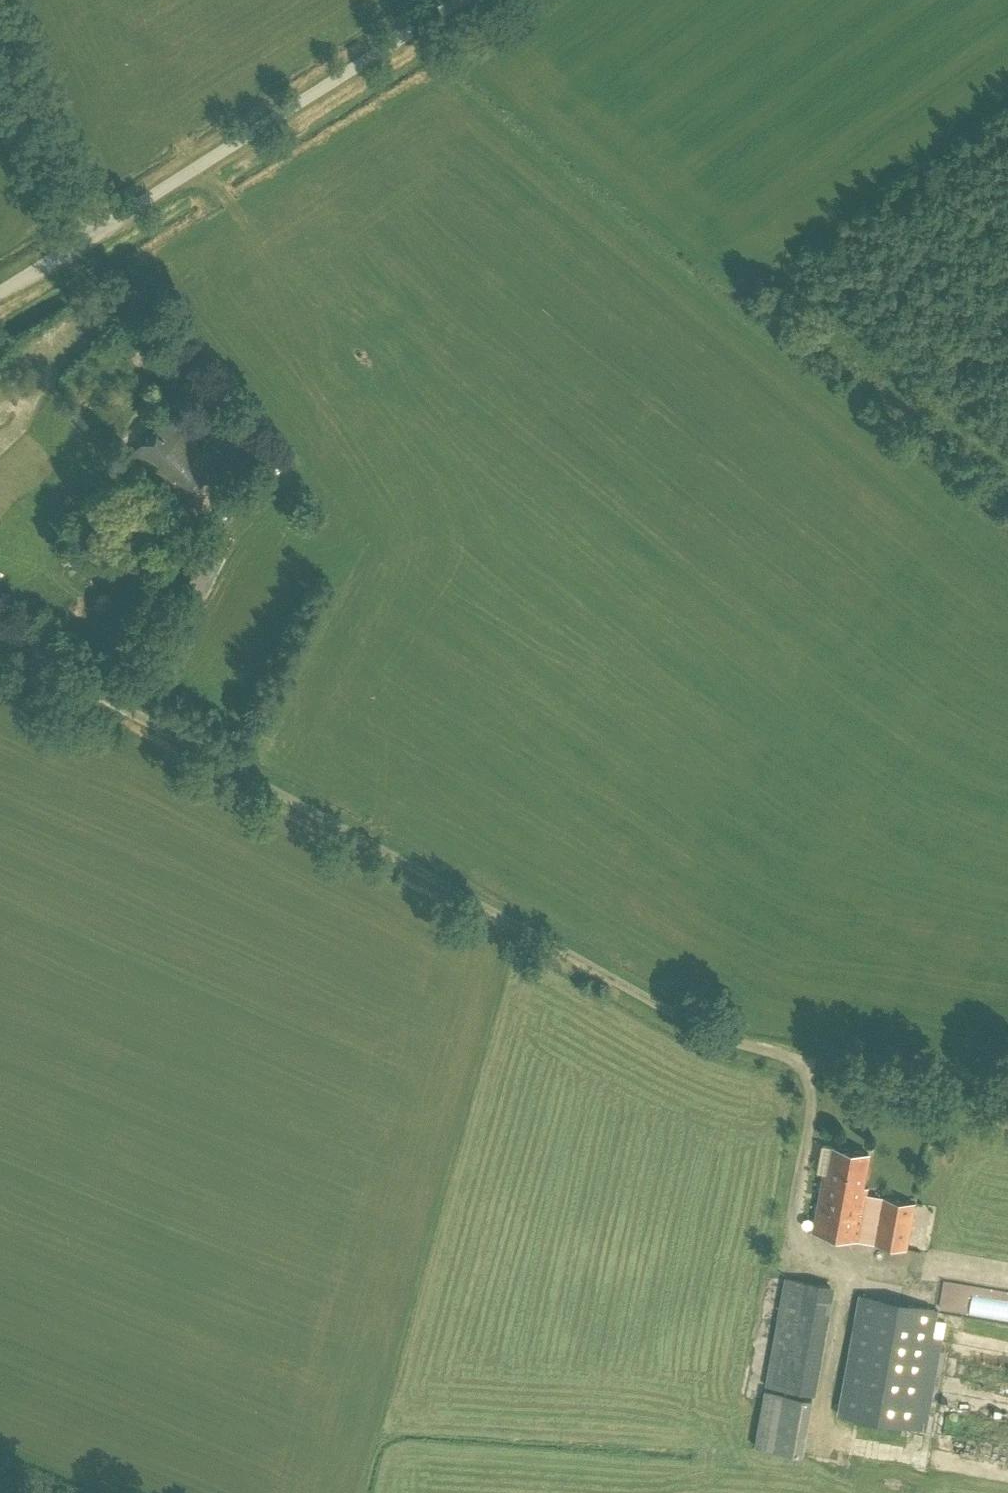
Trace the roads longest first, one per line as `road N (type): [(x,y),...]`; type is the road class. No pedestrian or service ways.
road 1 (unclassified): [(780,1229),(803,1122),(795,1054),(720,1042),(0,643)]
road 2 (unclassified): [(0,292),(462,0)]

